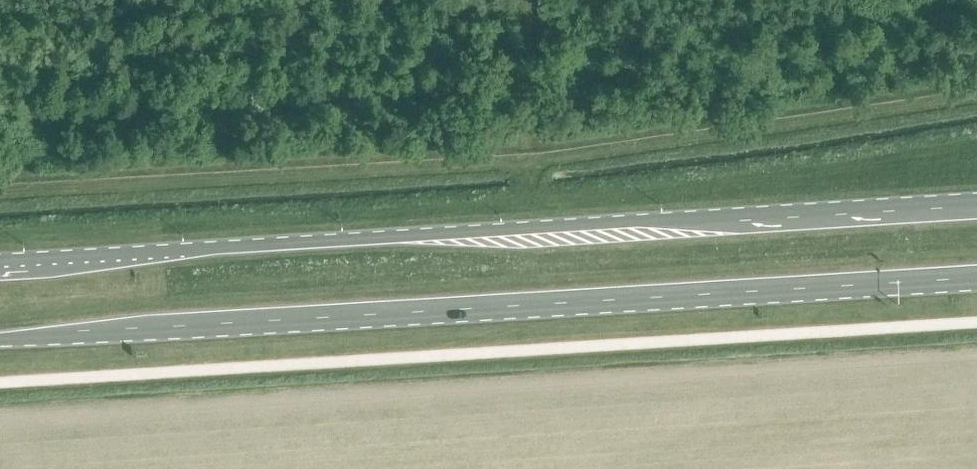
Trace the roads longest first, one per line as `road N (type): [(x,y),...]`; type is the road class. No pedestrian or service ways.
road 1 (primary): [(976,197),(0,263)]
road 2 (primary): [(0,340),(976,278)]

